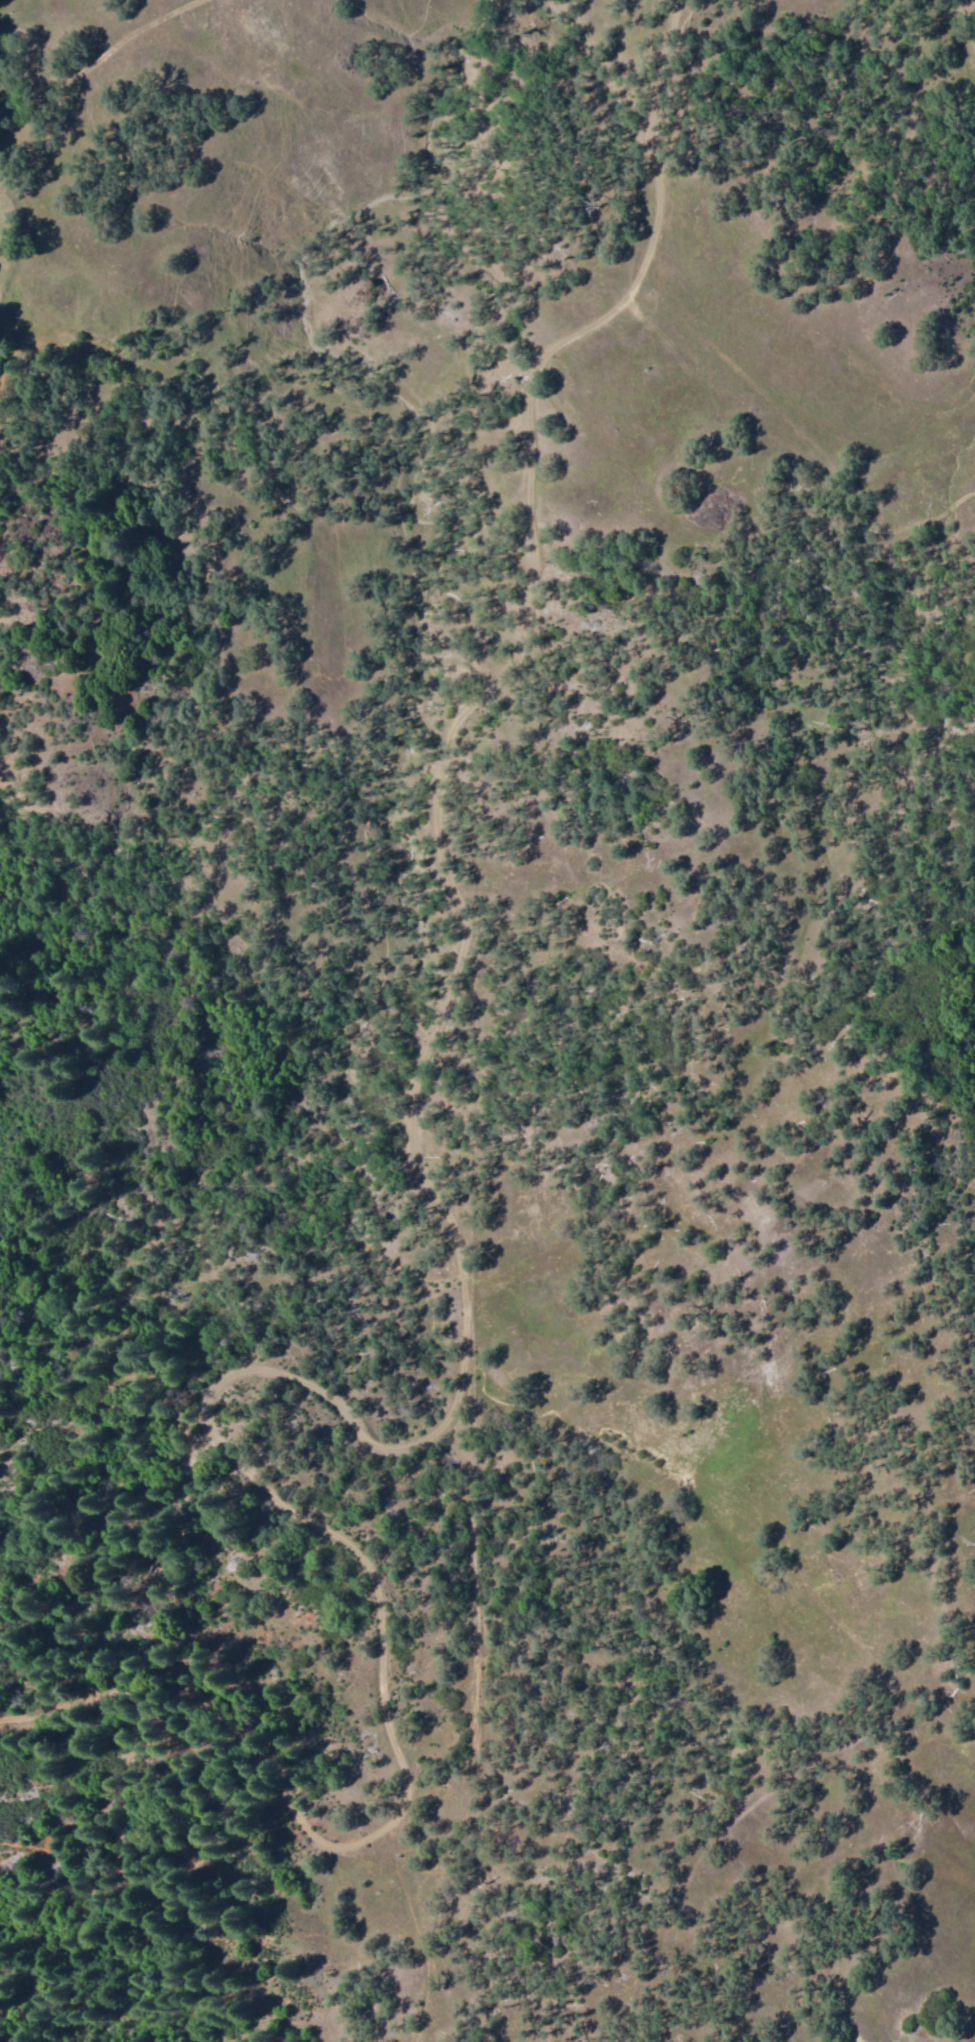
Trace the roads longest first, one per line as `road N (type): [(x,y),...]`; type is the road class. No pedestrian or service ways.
road 1 (residential): [(0,1722),(173,1692),(210,1710),(245,1778),(329,1844),(347,1846),(390,1827),(410,1802),(412,1775),(373,1568),(353,1543),(246,1473),(216,1436),(212,1404),(241,1372),(273,1372),(327,1395),(377,1448),(392,1451),(437,1434),(460,1404),(469,1363),(468,1264),(418,1142),(425,1072),(452,1000),(463,932),(445,858),(449,756),(480,703),(532,648),(539,376),(551,353),(623,306),(652,257),(663,205),(664,99),(687,0)]

